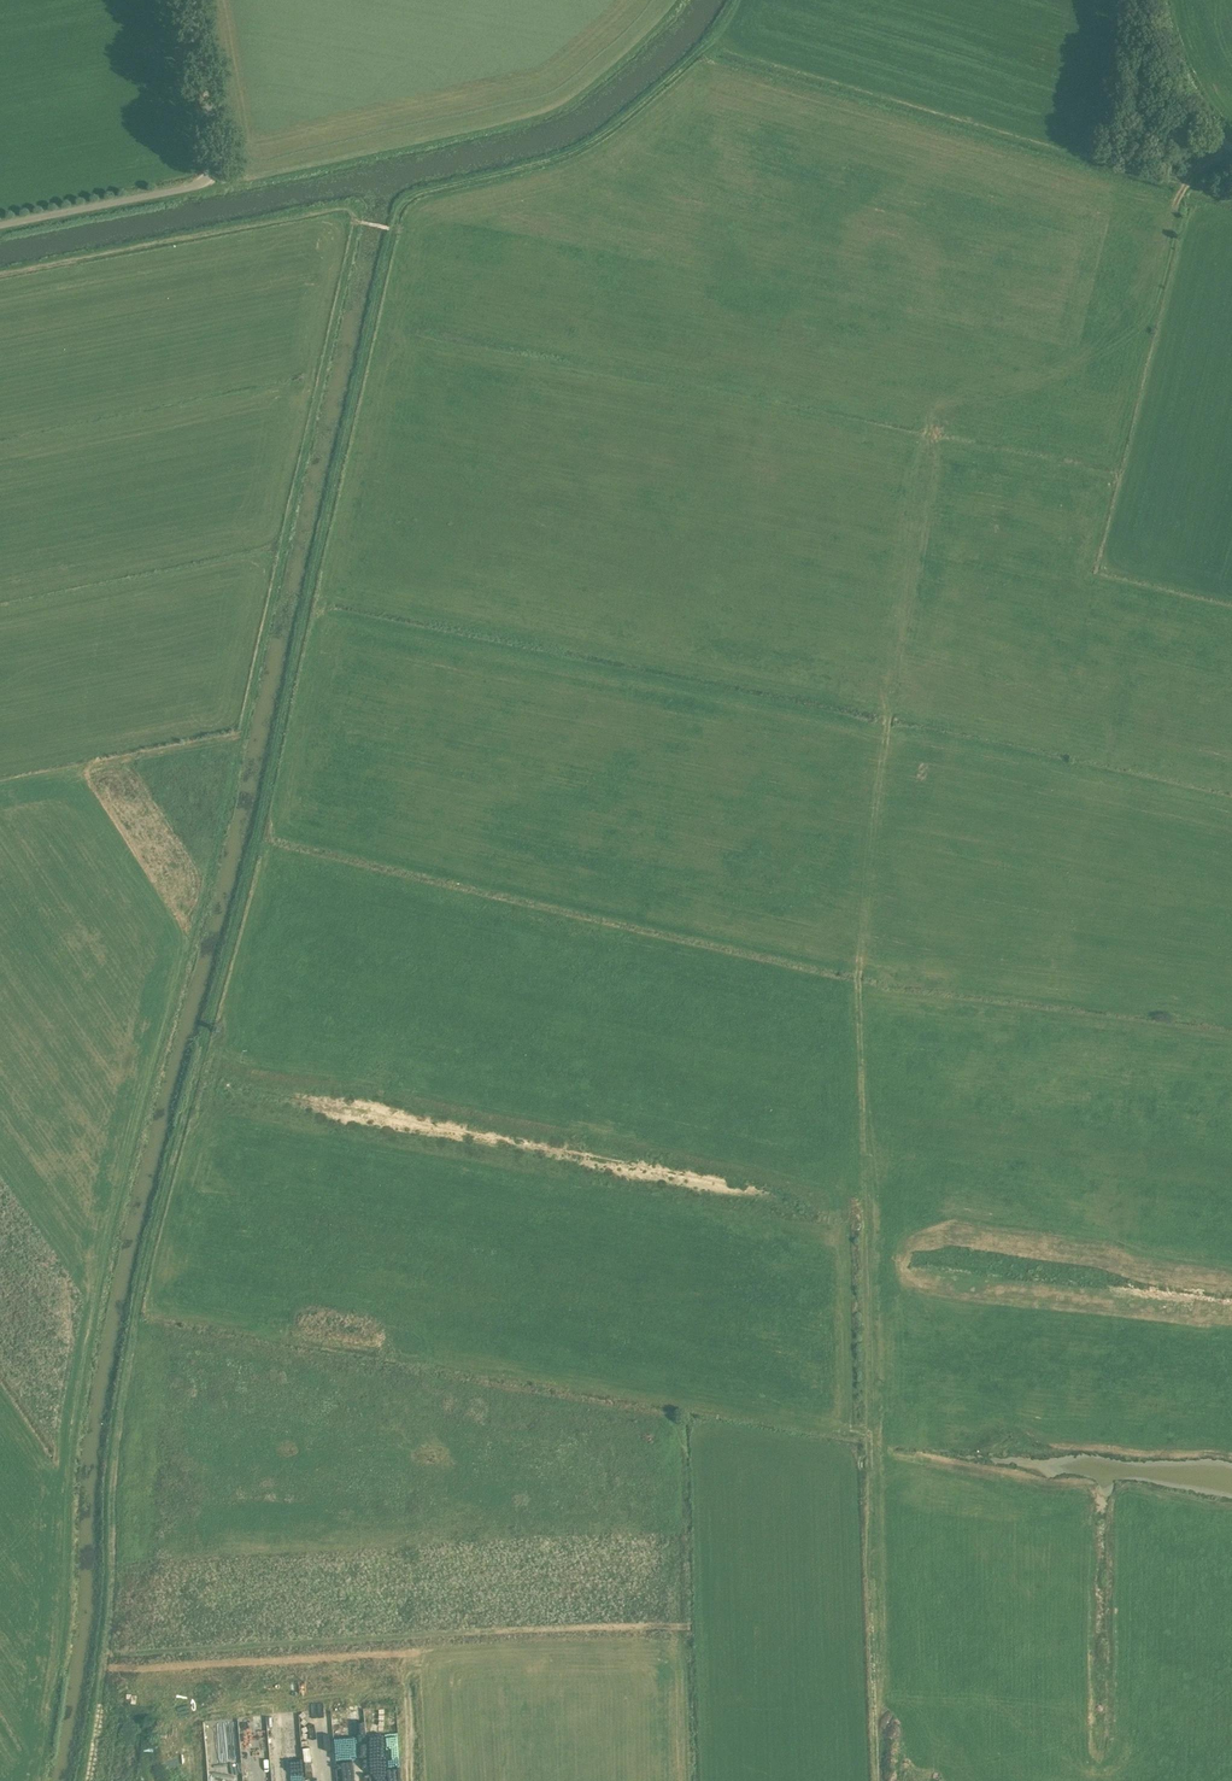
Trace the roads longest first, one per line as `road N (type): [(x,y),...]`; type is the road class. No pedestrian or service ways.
road 1 (track): [(356,221),(210,872),(145,1070),(102,1242),(68,1454),(35,1780)]
road 2 (track): [(215,165),(246,178),(557,105),(673,0)]
road 3 (track): [(708,41),(1186,184)]
road 4 (unclassified): [(0,224),(195,185),(210,174),(217,147),(188,0)]
road 5 (unclassified): [(1231,147),(1179,83),(1157,0)]

